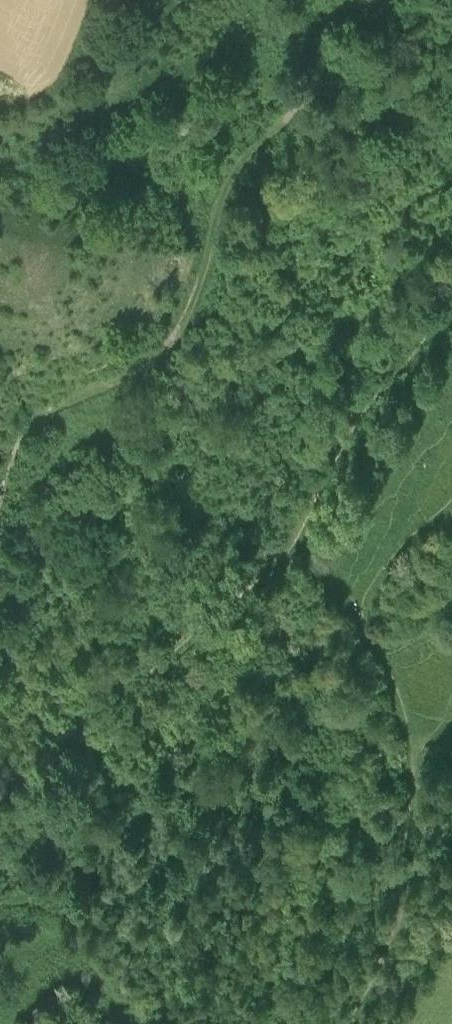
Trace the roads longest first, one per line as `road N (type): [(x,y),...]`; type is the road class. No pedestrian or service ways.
road 1 (track): [(0,489),(38,420),(143,372),(172,339),(240,167),(331,78)]
road 2 (track): [(288,560),(53,774),(0,803)]
road 3 (track): [(451,293),(421,354),(343,453),(288,560)]
road 4 (track): [(288,560),(349,610),(398,684),(415,741),(412,785)]
road 5 (track): [(346,1023),(389,948),(412,785)]

